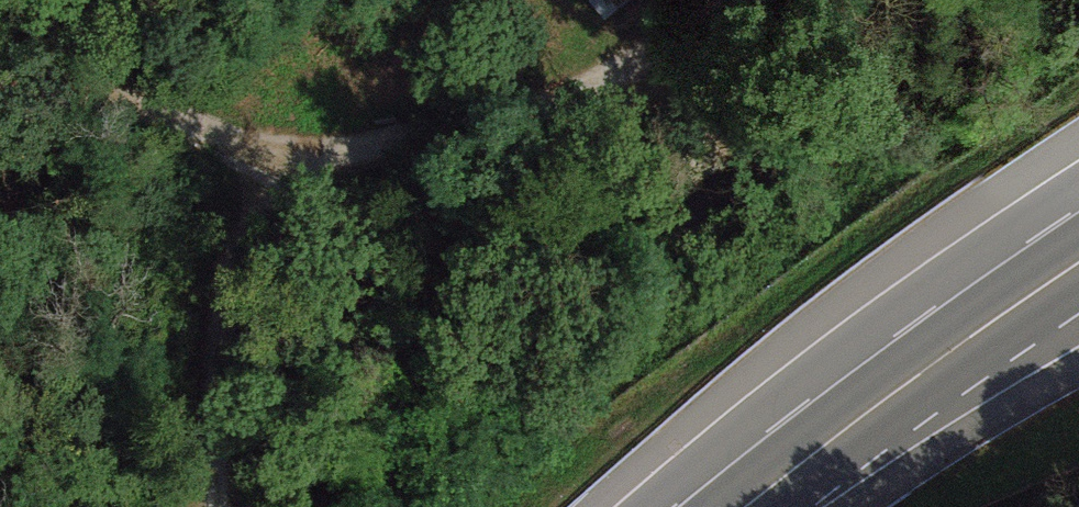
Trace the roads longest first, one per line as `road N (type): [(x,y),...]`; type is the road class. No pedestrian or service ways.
road 1 (track): [(740,0),(633,88),(459,121),(257,145),(0,85)]
road 2 (track): [(224,506),(218,314),(257,145)]
road 3 (trunk): [(745,506),(989,324)]
road 4 (trunk): [(1078,226),(989,324)]

